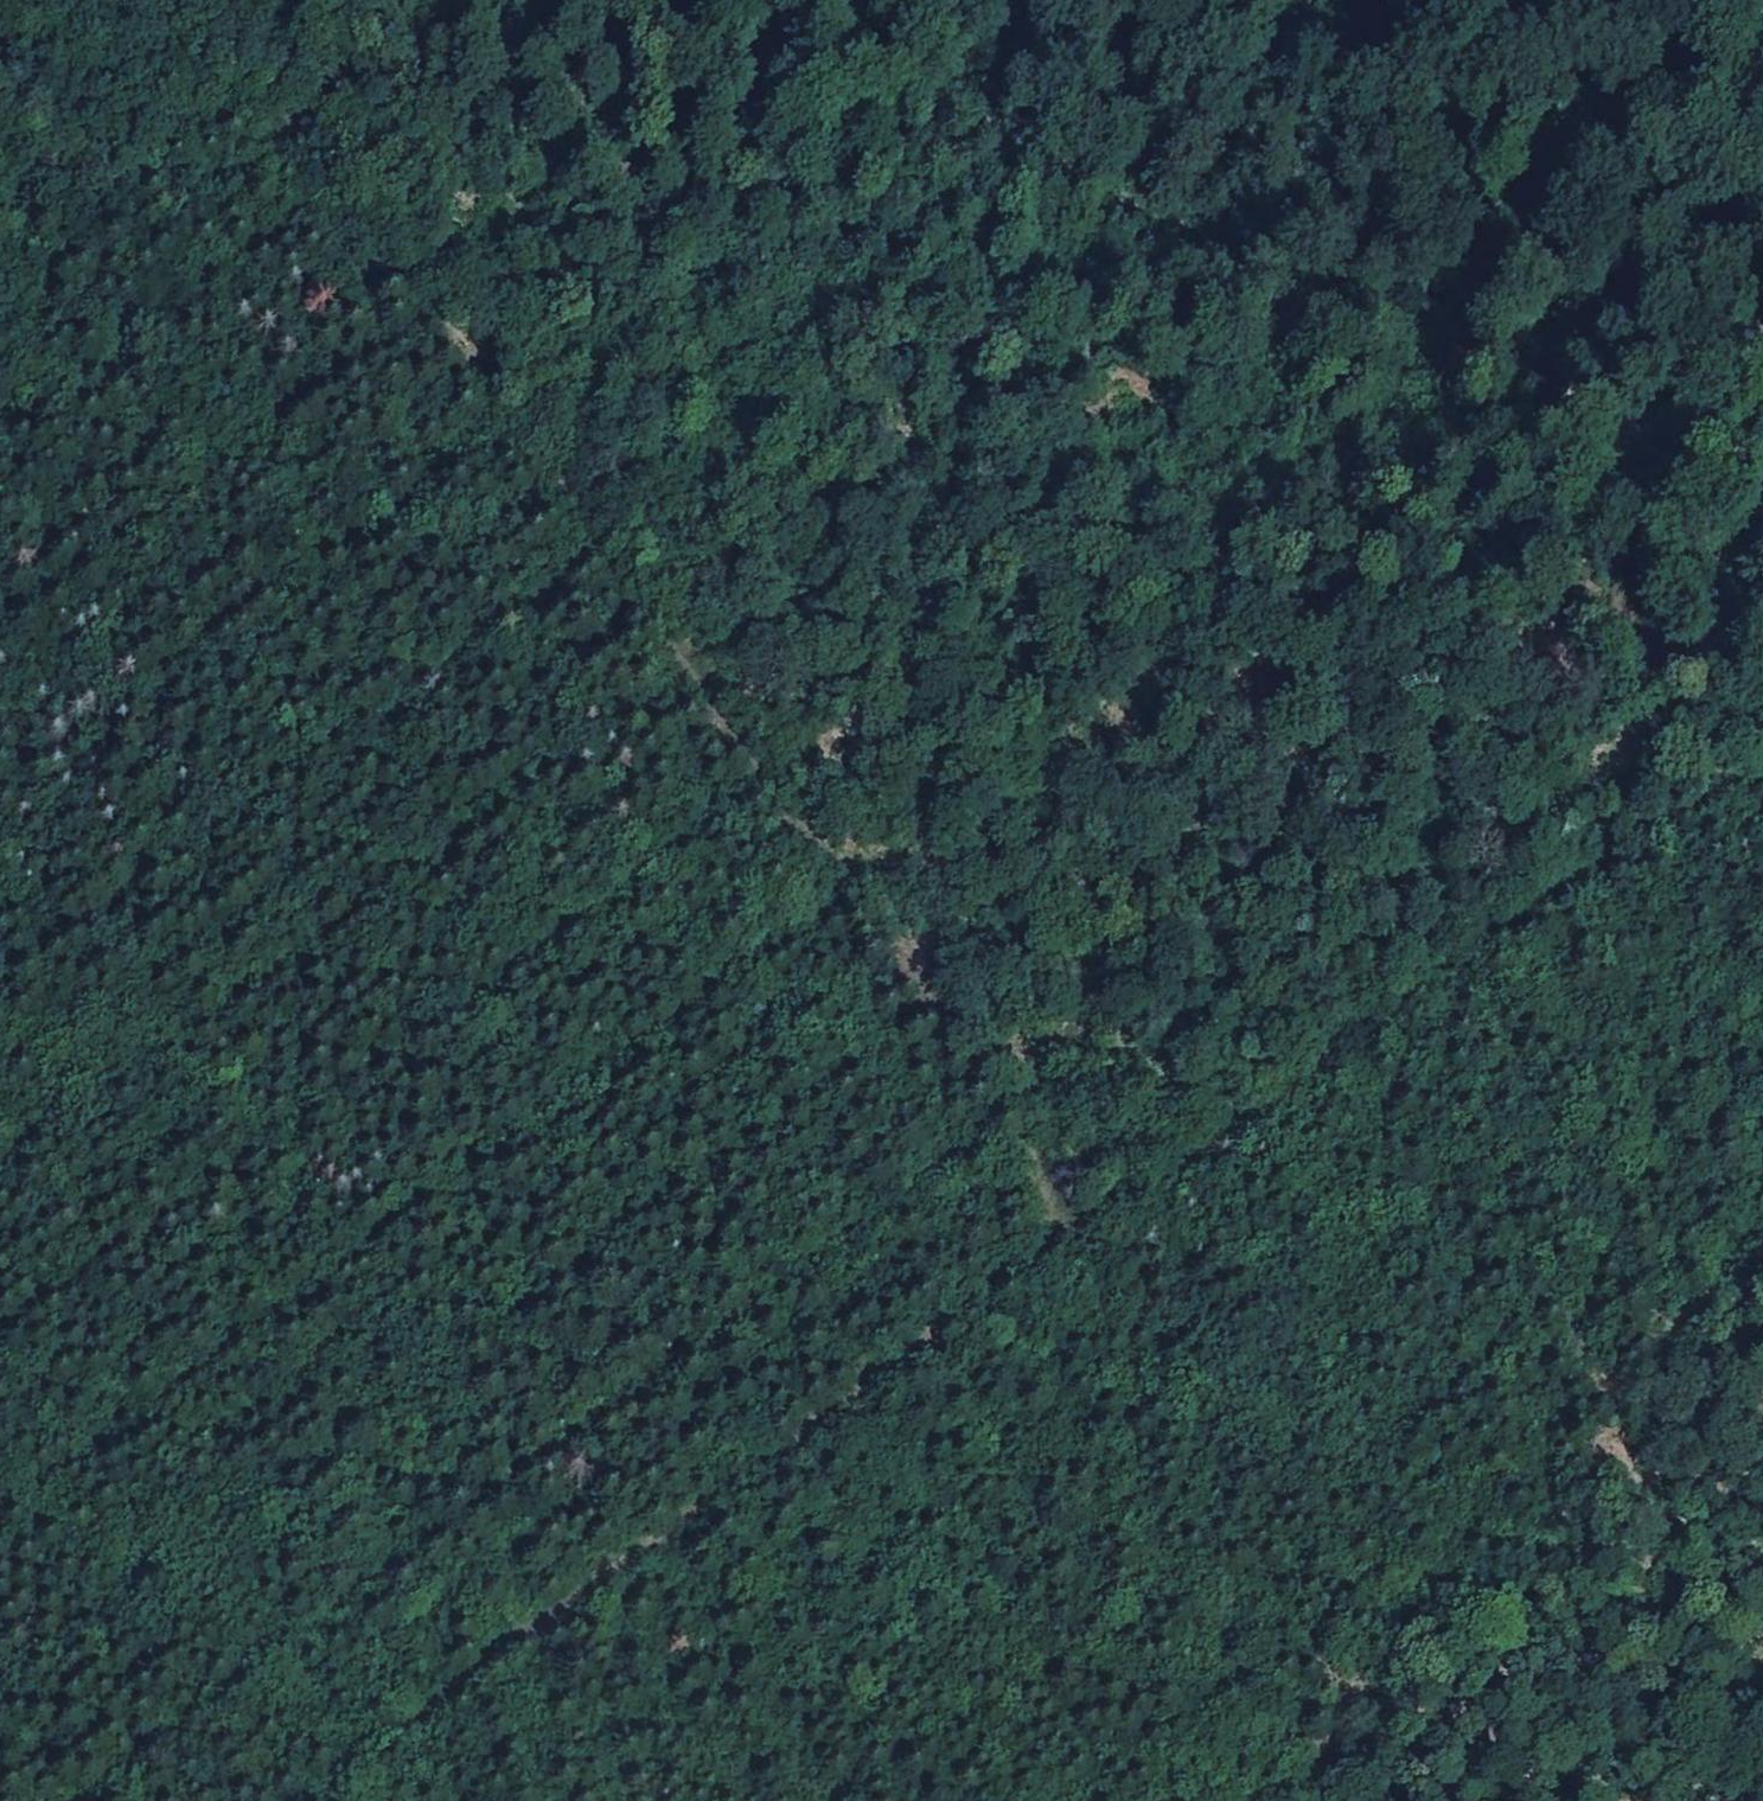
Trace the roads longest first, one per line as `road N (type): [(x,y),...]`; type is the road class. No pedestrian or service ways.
road 1 (track): [(793,0),(930,102),(1397,338),(1685,452),(1762,474)]
road 2 (track): [(1681,1800),(1762,1671)]

